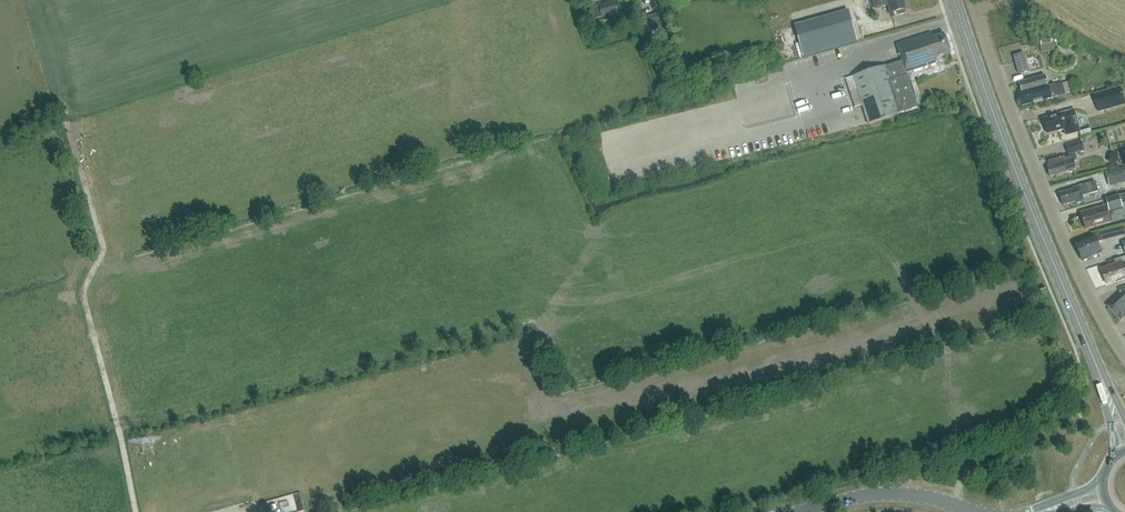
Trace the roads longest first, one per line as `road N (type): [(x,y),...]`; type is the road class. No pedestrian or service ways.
road 1 (primary): [(1104,384),(955,0)]
road 2 (unclassified): [(1124,357),(1071,259),(971,0)]
road 3 (tertiary): [(799,511),(902,493),(973,511)]

